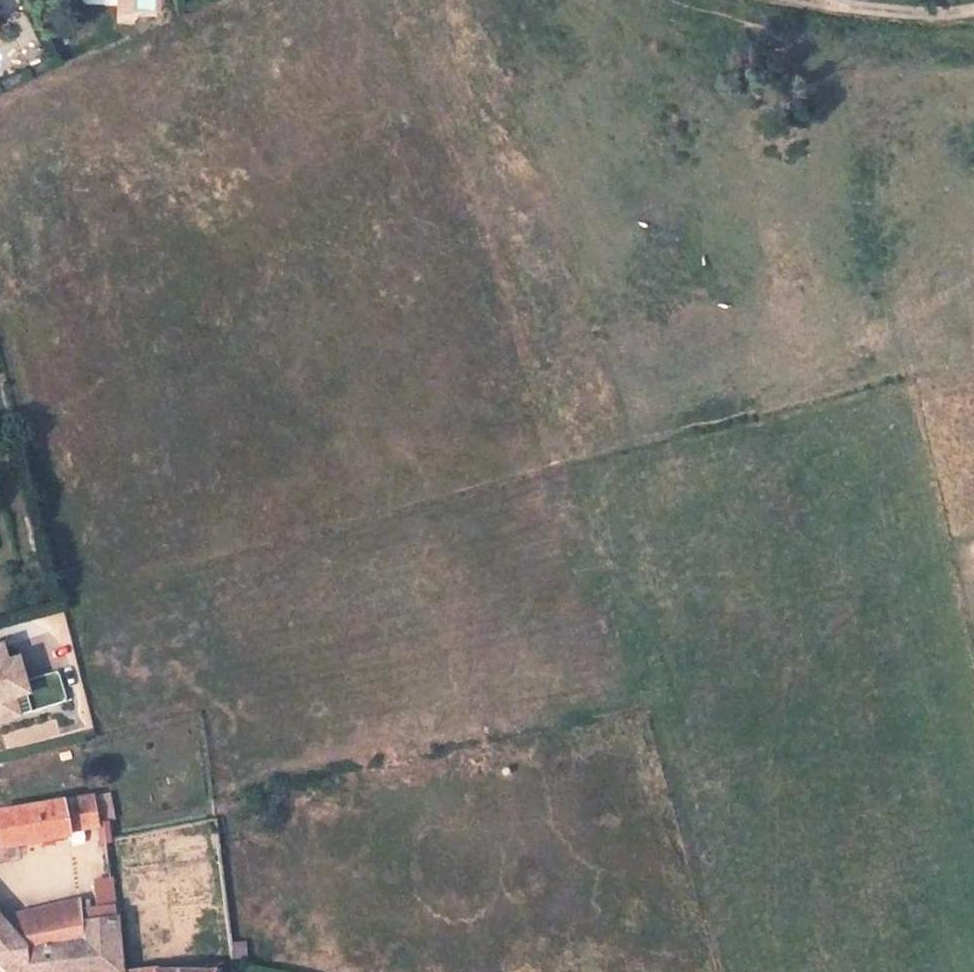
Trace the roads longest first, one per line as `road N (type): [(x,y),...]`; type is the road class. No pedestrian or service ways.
road 1 (track): [(805,0),(856,10),(973,11)]

